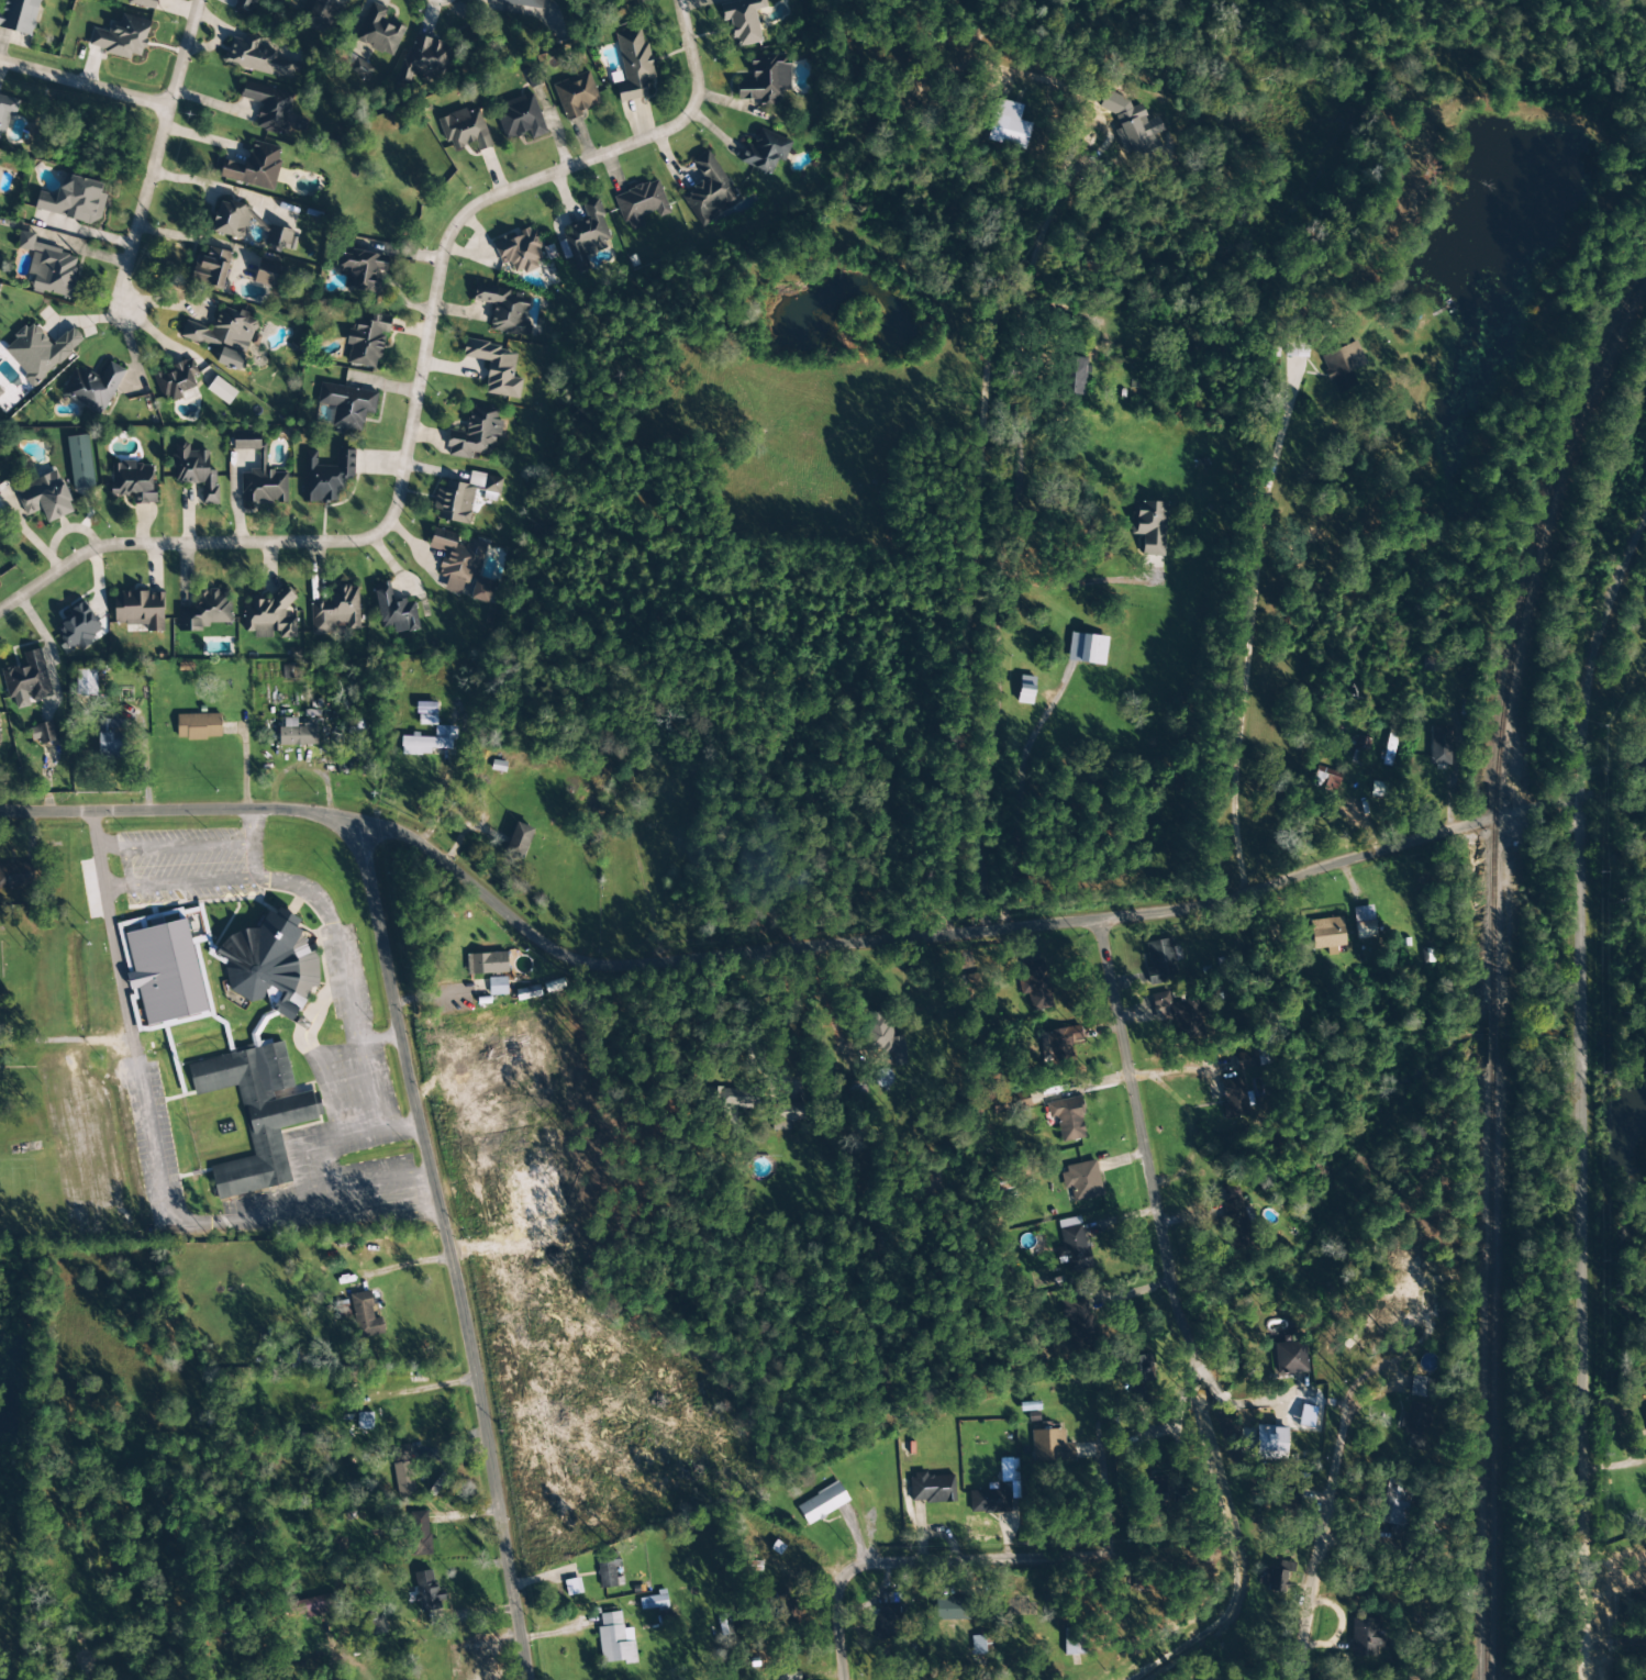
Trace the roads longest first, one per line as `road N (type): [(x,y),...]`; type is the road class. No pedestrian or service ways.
road 1 (residential): [(0,799),(285,799),(329,806),(376,824),(524,938),(575,955),(937,922),(1070,923),(1172,911),(1216,901),(1266,865),(1327,864),(1578,804)]
road 2 (residential): [(0,608),(85,553),(355,543),(380,531),(396,500),(446,236),(477,205),(669,127),(689,110),(696,86),(679,0)]
road 3 (residential): [(834,1679),(832,1570),(872,1550),(1096,1544),(1133,1494),(1164,1408),(1197,1295),(1101,916)]
road 4 (residential): [(487,1679),(301,801)]
road 5 (residential): [(1582,1679),(1578,804)]
road 6 (residential): [(737,1612),(745,1532),(578,955)]
road 7 (residential): [(914,924),(944,311)]
road 8 (residential): [(1266,1679),(1308,1446),(1392,1121)]
road 9 (residential): [(1249,877),(1234,843),(1226,789),(1242,692),(1245,564),(1265,457),(1280,421)]
road 10 (residential): [(79,800),(100,860),(169,1226)]
road 11 (residential): [(195,0),(162,107),(121,305)]
road 12 (residential): [(1578,804),(1586,660),(1645,510)]
road 13 (residential): [(0,62),(162,107)]
road 14 (residential): [(130,1039),(0,1045)]

